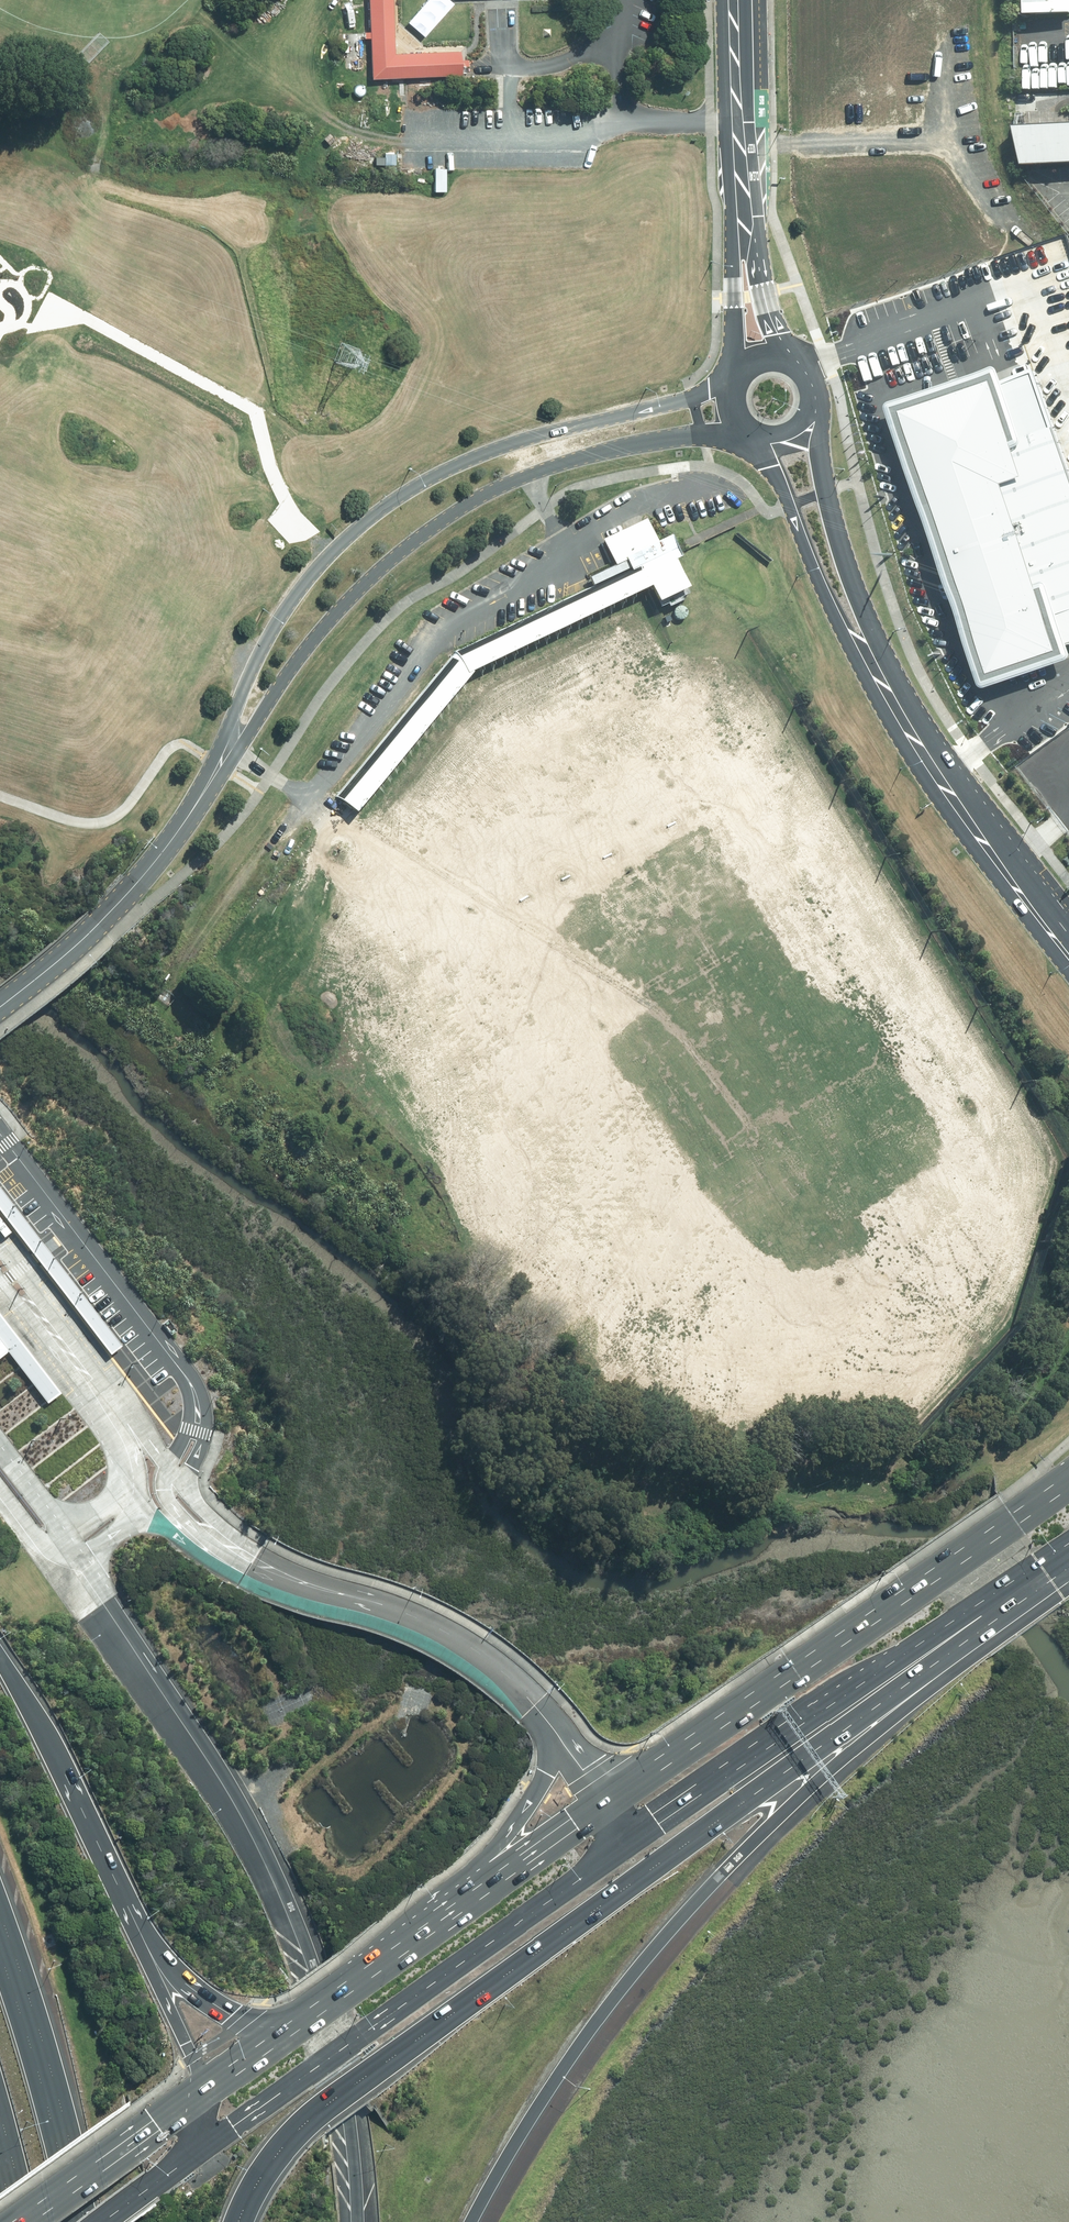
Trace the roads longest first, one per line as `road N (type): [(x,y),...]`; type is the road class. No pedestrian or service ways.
road 1 (motorway): [(1020,1591),(969,1636),(324,2106),(280,2148),(238,2221)]
road 2 (unclassified): [(228,749),(248,679),(289,605),(334,548),(393,500),(485,454),(735,379)]
road 3 (unclassified): [(757,436),(701,435),(610,450),(470,503),(355,592),(228,749)]
road 4 (primary): [(1068,971),(895,728),(843,634),(757,436)]
road 5 (primary): [(810,415),(850,579),(915,725),(1068,934)]
road 6 (primary): [(608,1806),(1068,1488)]
road 7 (primary): [(630,1837),(201,2151)]
road 8 (primary): [(1020,1591),(955,1617),(630,1837)]
road 9 (unclassified): [(197,1415),(184,1374),(0,1134)]
road 10 (unclassified): [(0,1005),(140,879),(228,749)]
road 11 (unclassified): [(352,1599),(285,1588),(197,1545),(164,1482),(197,1415)]
road 12 (motorway): [(0,1651),(135,1928)]
road 13 (motorway): [(0,1953),(76,2221)]
road 14 (unclassified): [(197,1415),(185,1486),(213,1522),(352,1599)]
road 15 (unclassified): [(352,1599),(471,1651),(555,1732)]
road 16 (primary): [(440,1926),(535,1792),(555,1732)]
road 17 (primary): [(33,2221),(204,2095)]
road 18 (primary): [(440,1926),(608,1806)]
road 19 (motorway): [(135,1928),(214,2005),(260,2025),(304,2024)]
road 20 (primary): [(739,191),(735,0)]
road 21 (primary): [(735,379),(739,191)]
road 22 (motorway): [(135,1928),(204,2095)]
road 23 (primary): [(739,191),(760,299),(789,359)]
road 24 (primary): [(304,2024),(440,1926)]
road 25 (primary): [(204,2095),(304,2024)]

